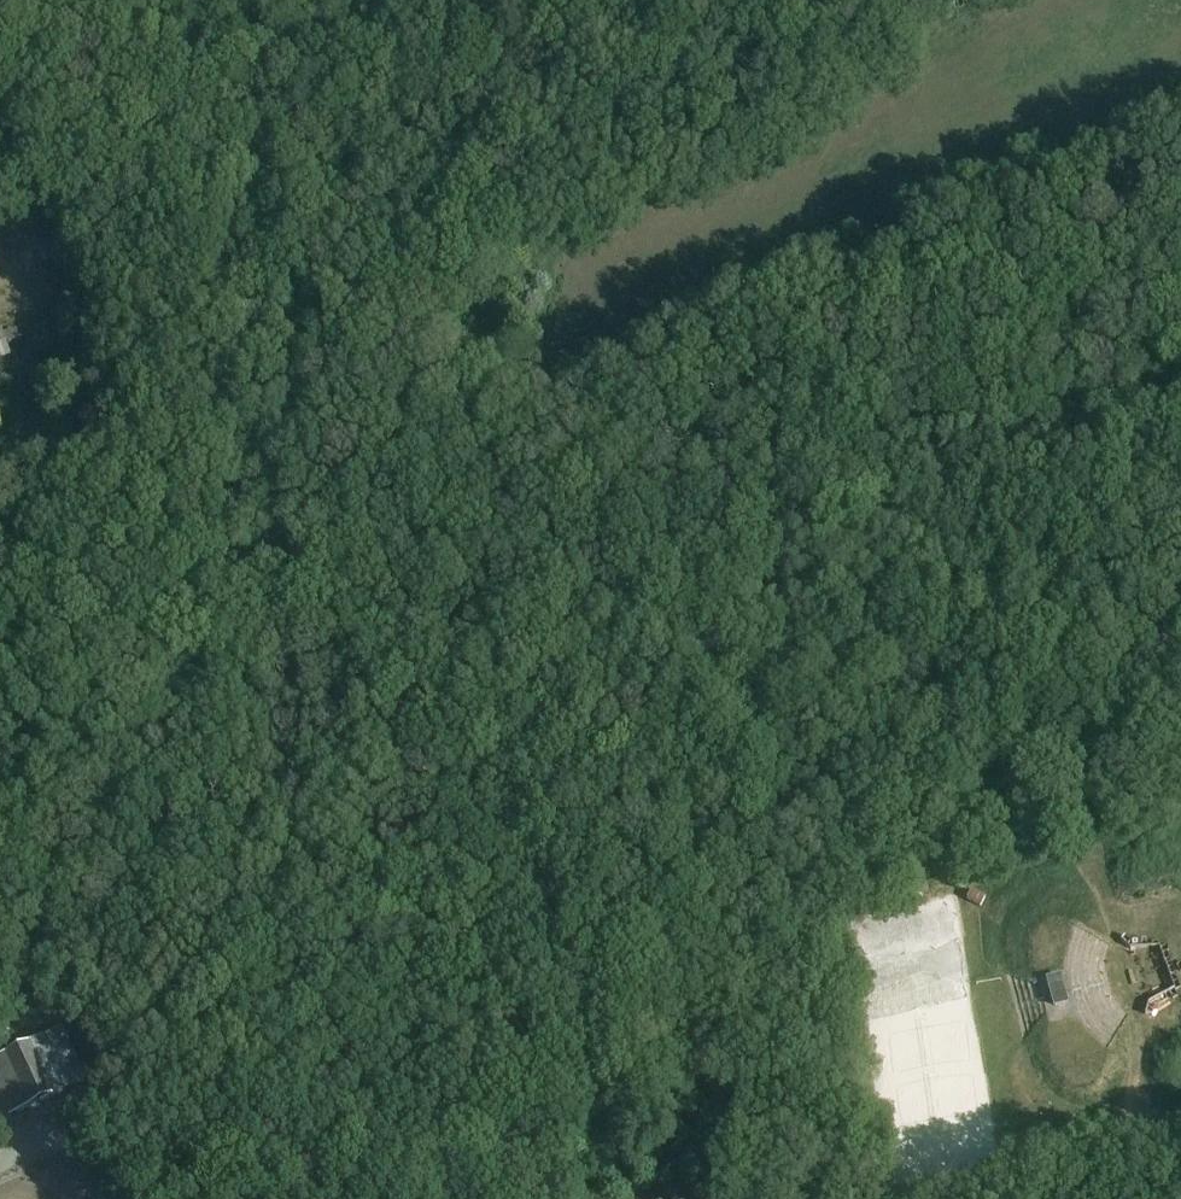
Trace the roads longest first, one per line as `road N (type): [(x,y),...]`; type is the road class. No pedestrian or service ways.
road 1 (track): [(280,634),(139,770),(26,941),(0,963)]

